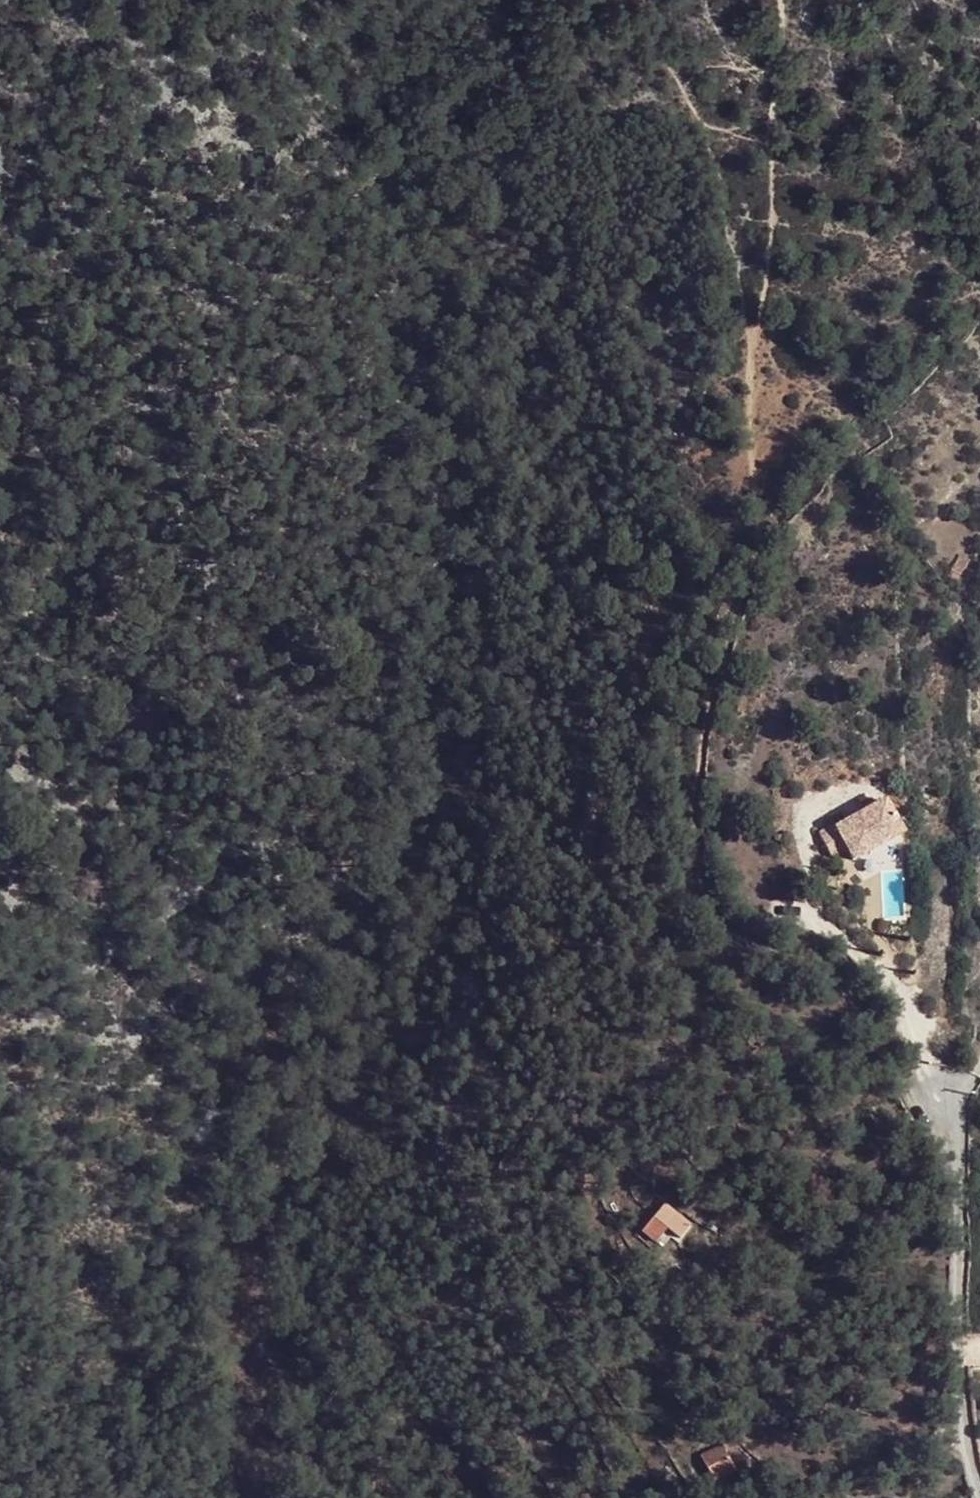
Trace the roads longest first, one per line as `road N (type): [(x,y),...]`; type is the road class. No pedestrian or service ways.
road 1 (residential): [(979,1482),(967,1435),(961,1347),(957,1153),(933,1064)]

